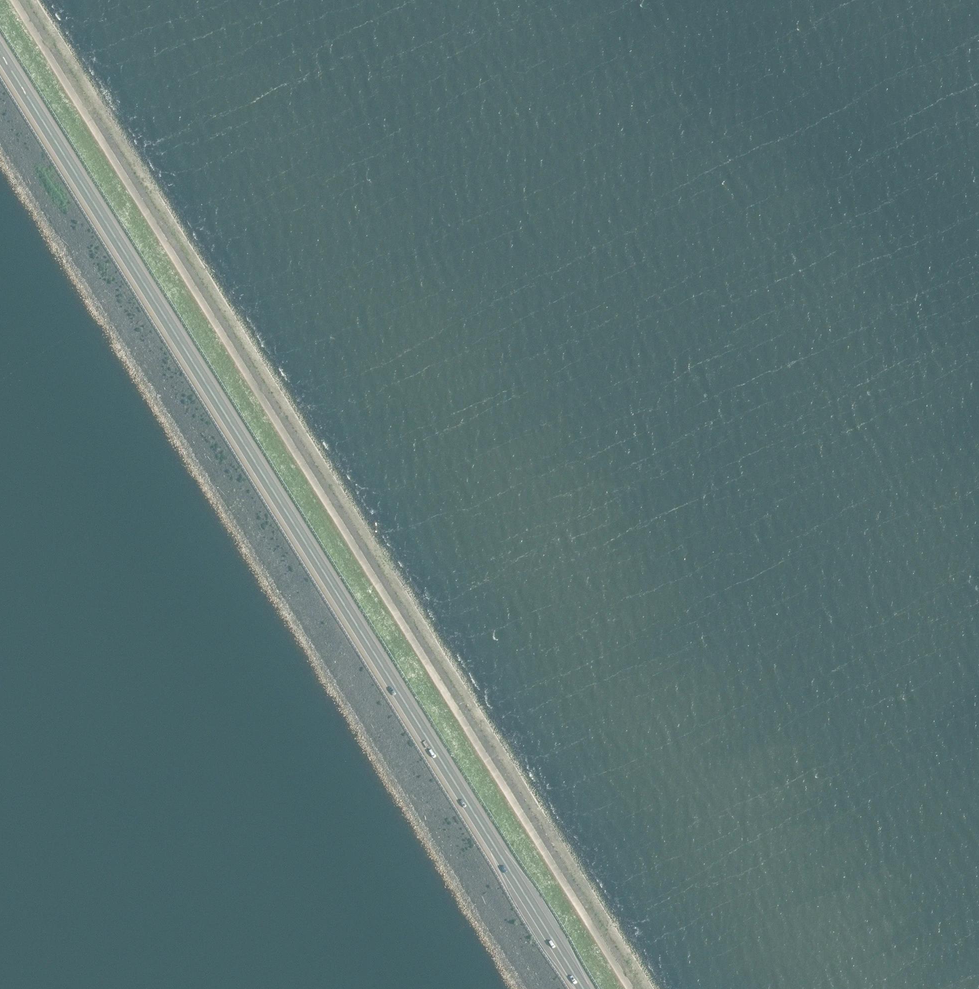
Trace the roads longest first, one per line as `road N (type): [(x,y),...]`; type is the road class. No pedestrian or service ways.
road 1 (trunk): [(572,988),(0,71)]

